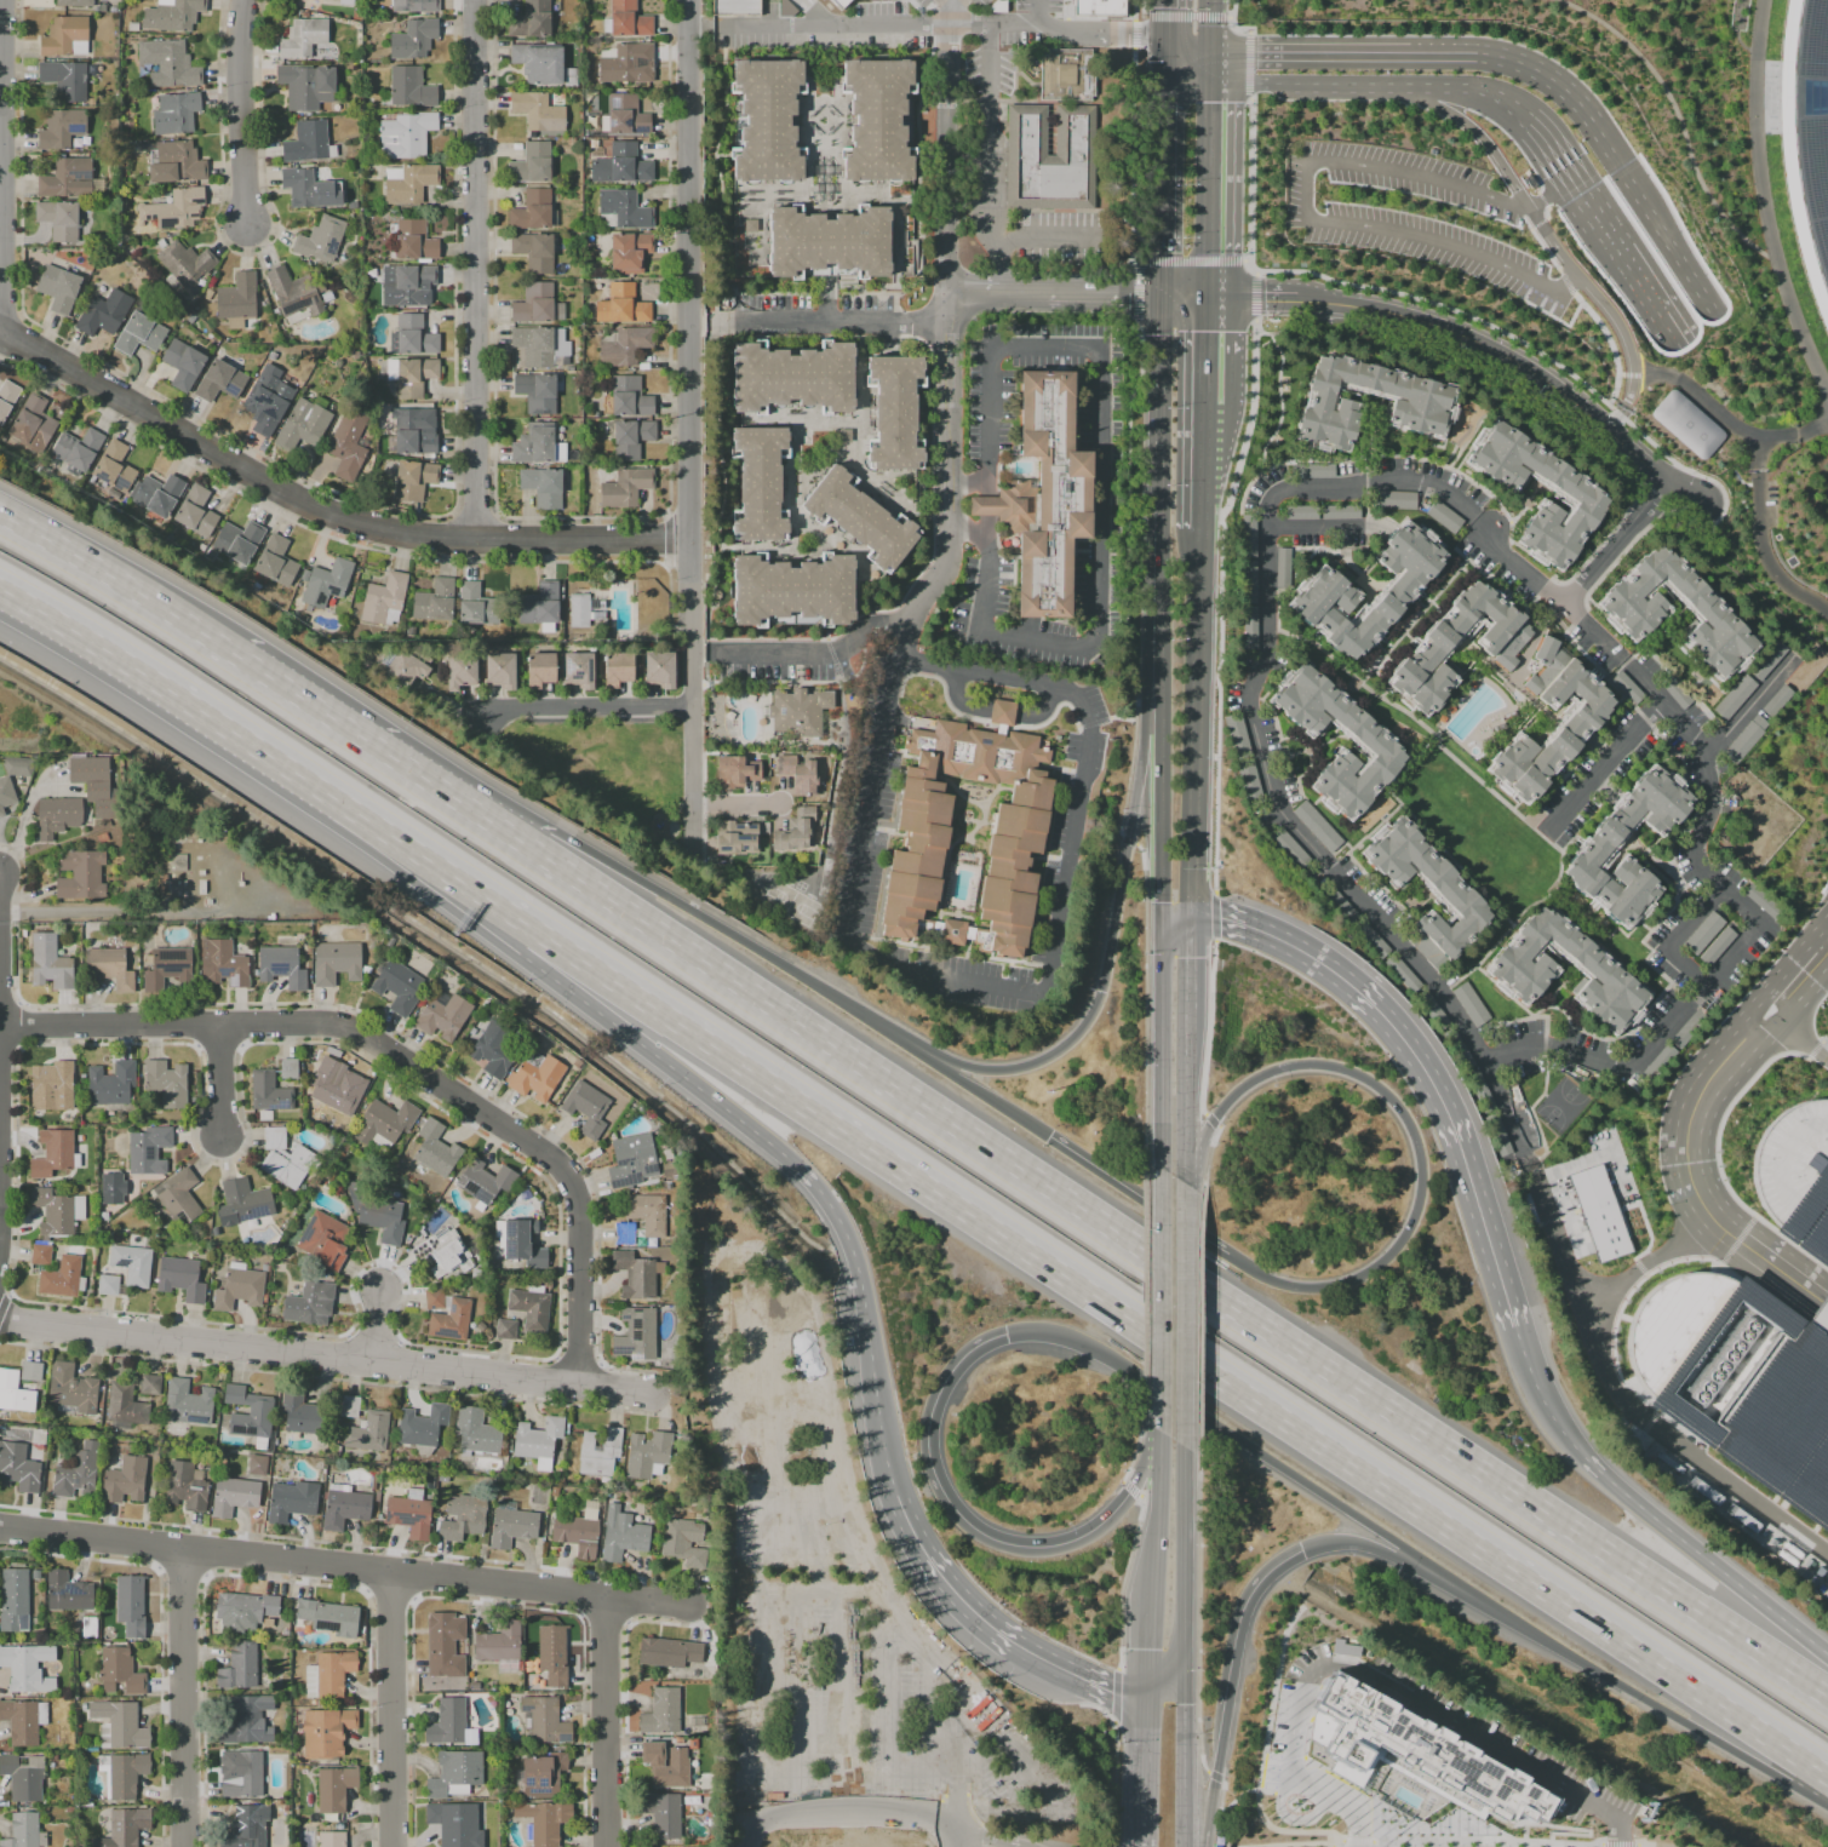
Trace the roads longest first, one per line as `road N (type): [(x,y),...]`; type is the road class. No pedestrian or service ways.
road 1 (motorway): [(506,912),(1827,1776)]
road 2 (motorway): [(1827,1695),(512,837)]
road 3 (residential): [(573,1377),(574,1185),(558,1163),(339,1022),(0,1033)]
road 4 (residential): [(1,326),(286,492),(376,528),(476,538),(692,538)]
road 5 (residential): [(687,0),(692,704)]
road 6 (residential): [(692,1606),(0,1529)]
road 7 (motorway): [(517,954),(815,1187),(859,1275),(883,1447)]
road 8 (motorway): [(1186,1186),(1225,1102),(1280,1068),(1345,1069),(1381,1089),(1408,1120),(1421,1154),(1419,1212),(1376,1269),(1308,1291),(1228,1255)]
road 9 (motorway): [(1049,1137),(550,830),(512,837)]
road 10 (motorway): [(0,589),(506,912)]
road 11 (residential): [(573,1377),(0,1313)]
road 12 (residential): [(472,0),(476,538)]
road 13 (residential): [(947,325),(946,550),(905,627),(866,629),(831,654),(715,654)]
road 14 (motorway): [(1159,713),(1144,751),(1104,993),(1083,1031),(1051,1059),(1013,1071),(924,1057)]
road 15 (motorway): [(1161,1430),(1139,1478),(1082,1536),(1035,1545),(987,1537),(939,1487),(927,1423),(961,1359),(1005,1333)]
road 16 (motorway): [(1005,1333),(1049,1332),(1095,1350),(1412,1555)]
road 17 (motorway): [(1827,1656),(1575,1450),(1537,1392),(1514,1325)]
road 18 (residential): [(1702,503),(1498,352),(1387,311),(1296,300)]
road 19 (motorway): [(1452,1581),(1788,1783),(1827,1787)]
road 20 (motorway): [(1469,1175),(1431,1084),(1374,1008),(1285,942),(1240,923),(1188,917)]
road 21 (motorway): [(895,1496),(940,1577),(995,1631),(1096,1686),(1142,1696)]
road 22 (motorway): [(512,837),(235,656)]
road 23 (residential): [(3,0),(1,326)]
road 24 (residential): [(947,325),(946,27)]
road 25 (residential): [(189,1846),(188,1551)]
road 26 (motorway): [(235,656),(0,515)]
road 27 (residential): [(396,1846),(394,1574)]
road 28 (residential): [(1270,84),(1480,88),(1528,124)]
road 29 (primary): [(1182,1446),(1186,1186)]
road 30 (primary): [(1164,1172),(1161,1430)]
road 31 (primary): [(1162,920),(1164,1172)]
road 32 (residential): [(1736,1240),(1692,1188),(1686,1129),(1708,1078),(1752,1028)]
road 33 (residential): [(613,1846),(613,1600)]
road 34 (motorway): [(1217,1759),(1247,1610),(1267,1576),(1303,1551)]
road 35 (residential): [(1724,319),(1601,131)]
road 36 (primary): [(1182,1670),(1182,1446)]
road 37 (residential): [(245,0),(236,52),(251,222)]
road 38 (primary): [(1158,294),(1161,515)]
road 39 (residential): [(692,704),(472,718)]
road 40 (primary): [(1188,917),(1194,699)]
road 41 (motorway): [(1228,1255),(1049,1137)]
road 42 (primary): [(1204,298),(1209,84)]
road 43 (primary): [(1161,82),(1158,294)]
road 44 (primary): [(1159,713),(1162,920)]
road 45 (residential): [(1408,52),(1209,50)]
road 46 (primary): [(1161,515),(1159,713)]
road 47 (primary): [(1186,1186),(1187,1008)]
road 48 (primary): [(1183,1846),(1182,1670)]
road 49 (primary): [(1194,699),(1200,529)]
road 50 (primary): [(1161,1430),(1145,1595)]
road 51 (motorway): [(1514,1325),(1469,1175)]
road 52 (residential): [(1601,131),(1553,81),(1513,61),(1472,53)]
road 53 (primary): [(1142,1696),(1139,1846)]
road 54 (residential): [(692,704),(689,848)]
road 55 (primary): [(1200,529),(1203,403)]

